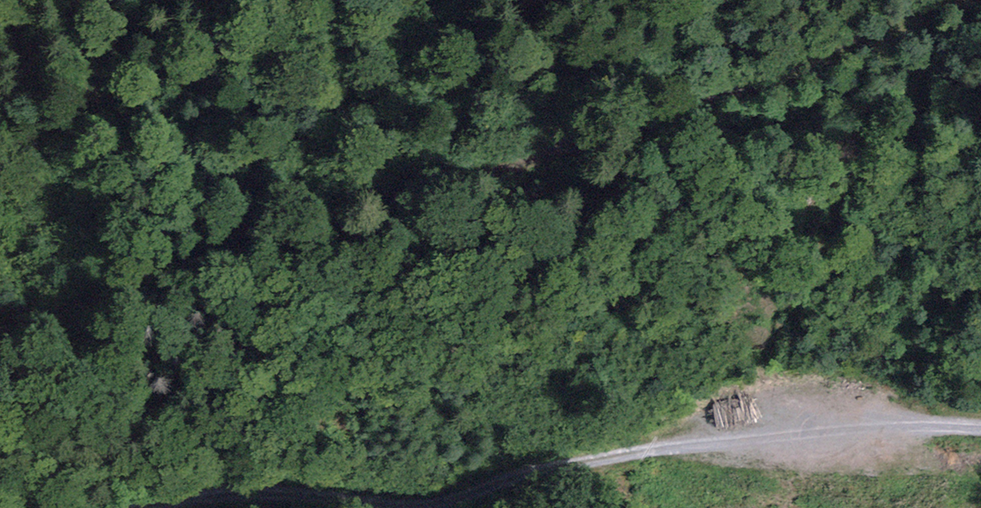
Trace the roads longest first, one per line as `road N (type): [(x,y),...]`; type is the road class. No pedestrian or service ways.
road 1 (track): [(0,333),(346,210),(774,76),(946,0)]
road 2 (track): [(980,426),(865,418),(708,434),(424,506),(270,493),(152,507)]

